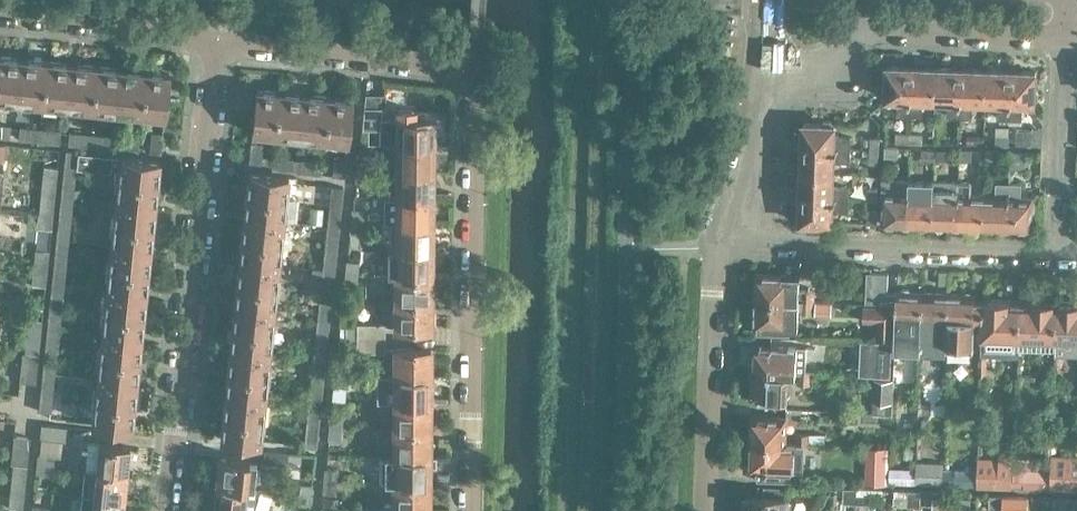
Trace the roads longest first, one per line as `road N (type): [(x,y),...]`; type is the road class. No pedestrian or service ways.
road 1 (residential): [(168,510),(217,41)]
road 2 (residential): [(469,510),(472,71)]
road 3 (residential): [(751,231),(1055,257)]
road 4 (residential): [(699,510),(712,249),(751,231)]
road 5 (residential): [(766,80),(883,33),(1061,33)]
road 6 (residential): [(217,41),(472,71)]
road 7 (residential): [(1055,257),(1061,33)]
road 8 (residential): [(0,17),(217,41)]
road 9 (residential): [(751,231),(766,80)]

